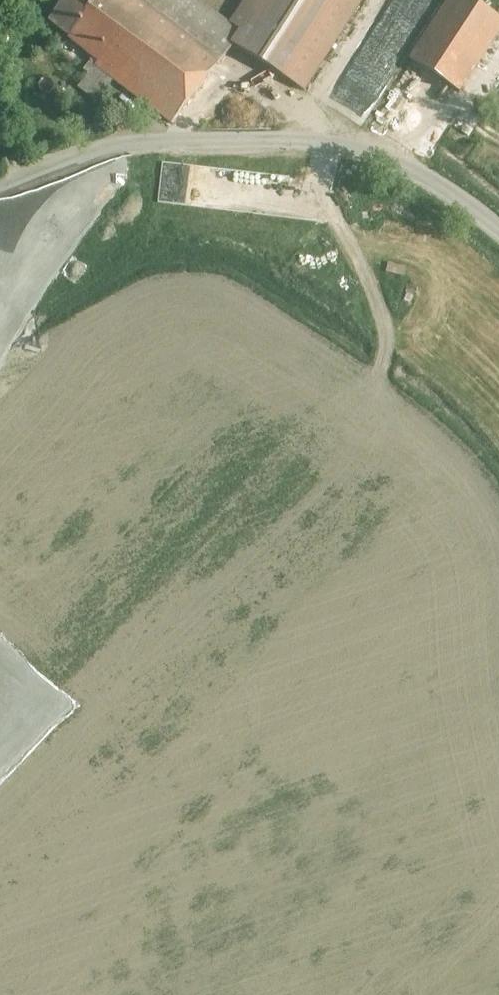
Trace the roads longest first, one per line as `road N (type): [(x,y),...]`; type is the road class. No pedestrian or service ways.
road 1 (tertiary): [(498,230),(397,160),(333,144),(133,146),(0,190)]

